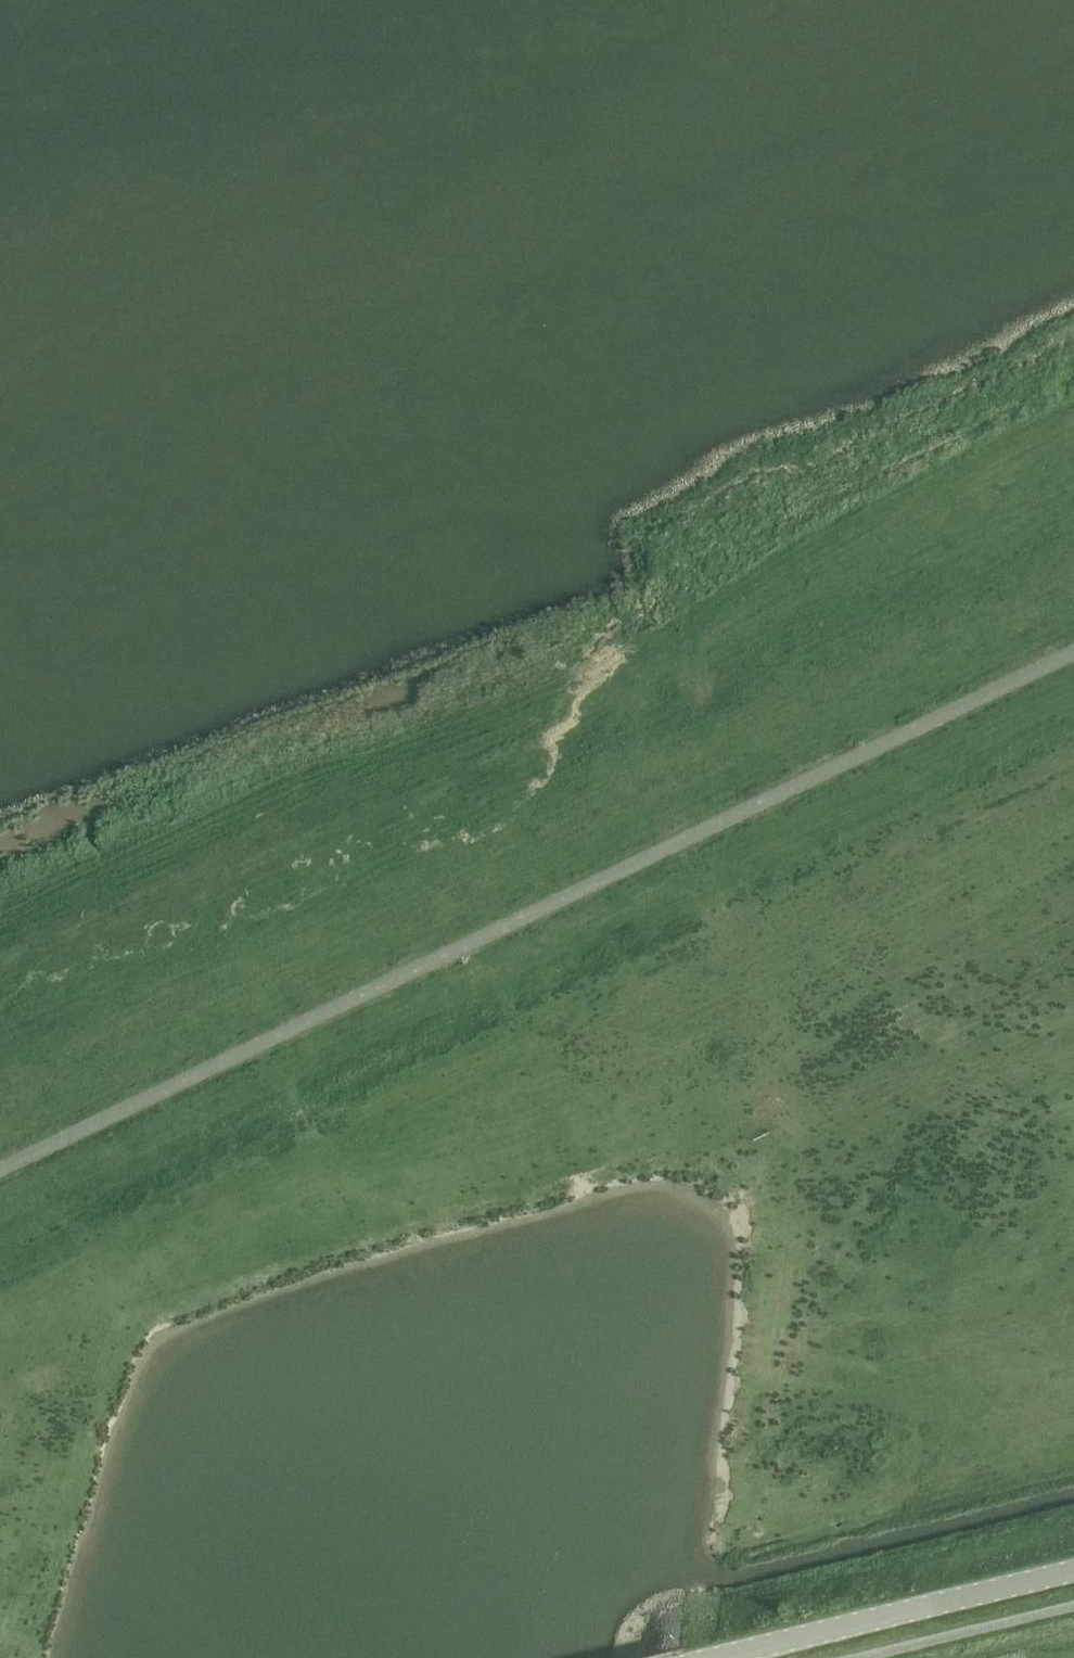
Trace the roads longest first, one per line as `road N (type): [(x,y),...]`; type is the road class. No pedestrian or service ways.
road 1 (secondary): [(1073,1569),(696,1657)]

